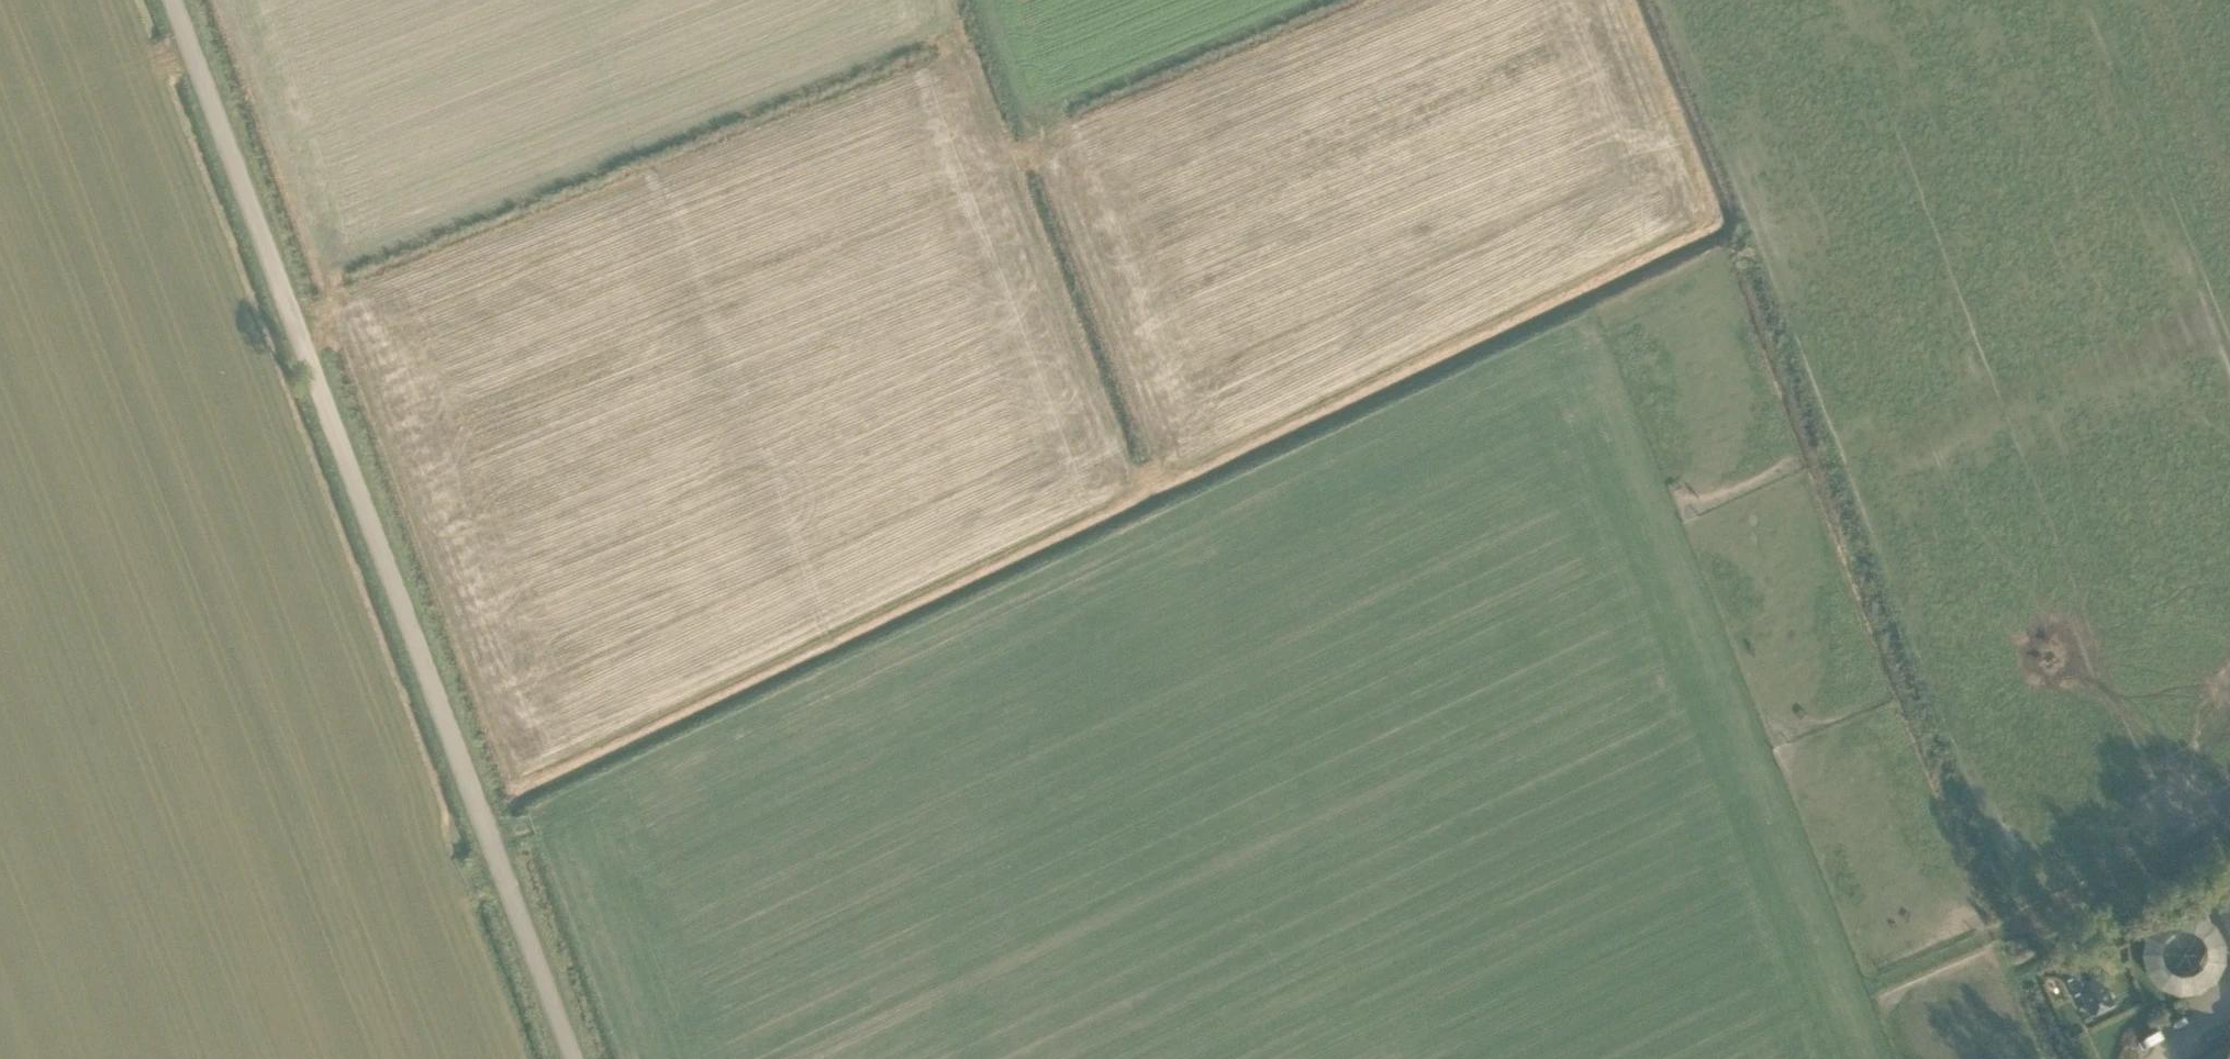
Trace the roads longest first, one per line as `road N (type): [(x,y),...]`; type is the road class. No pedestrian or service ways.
road 1 (unclassified): [(572,1058),(170,0)]

